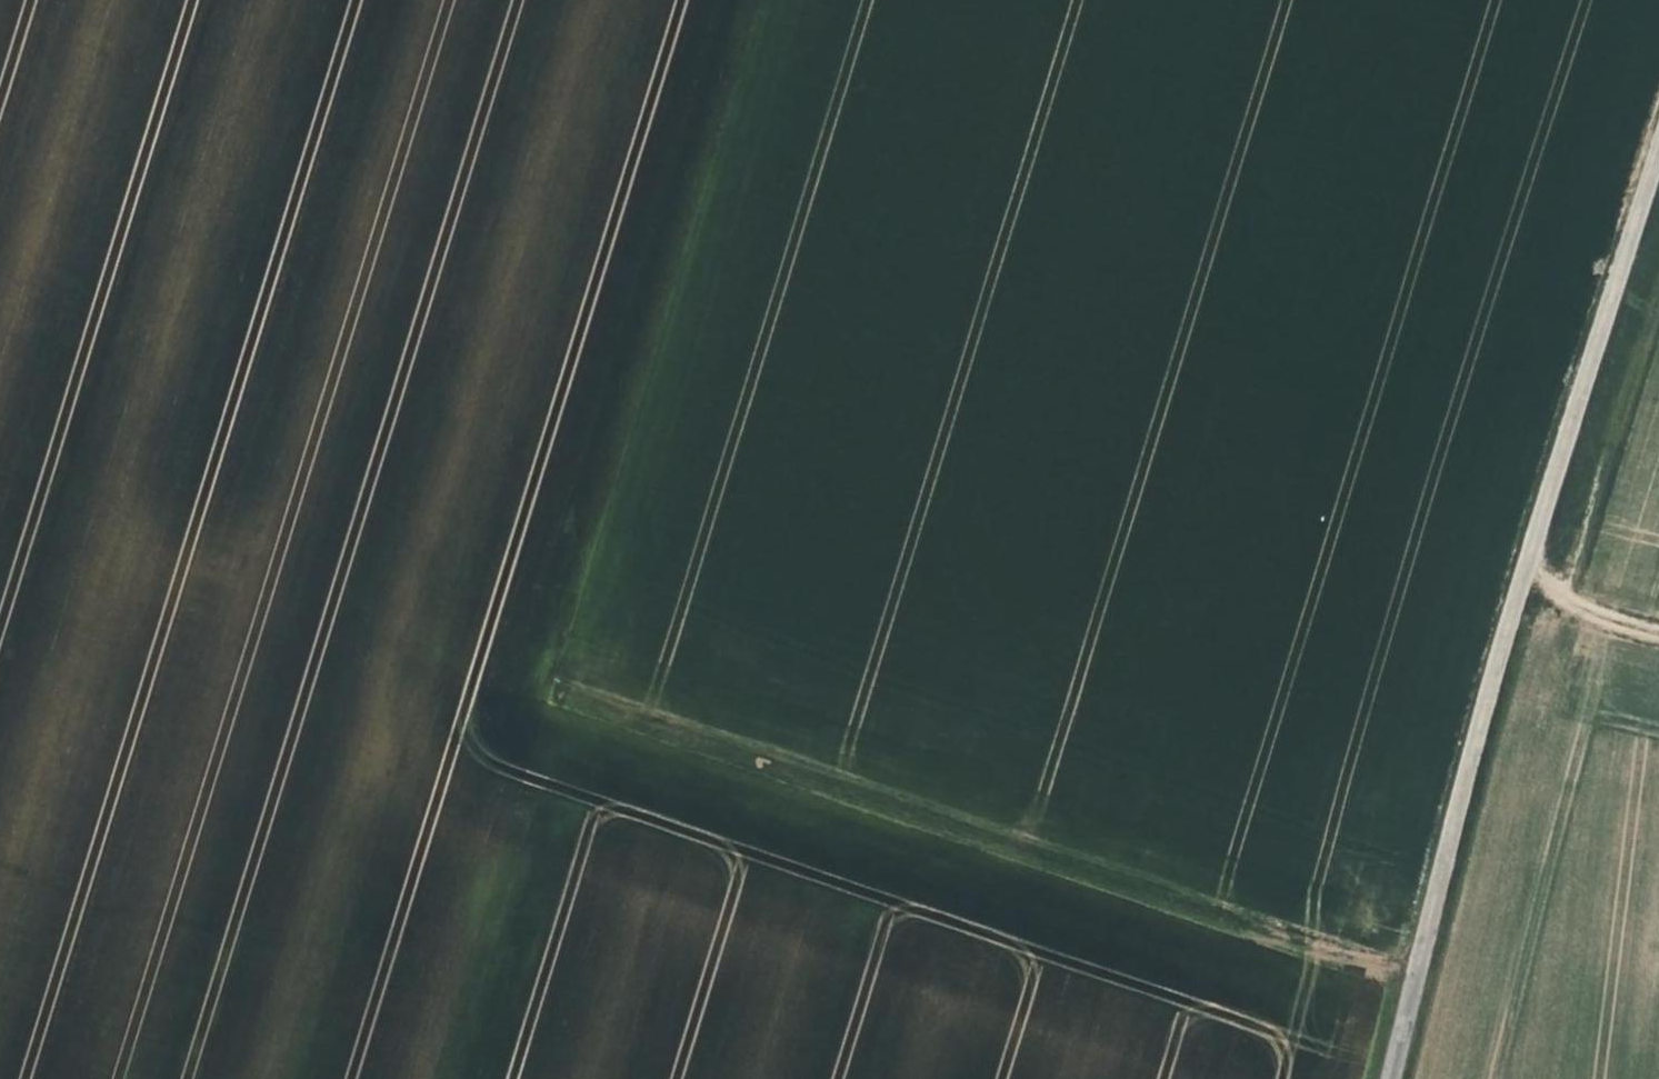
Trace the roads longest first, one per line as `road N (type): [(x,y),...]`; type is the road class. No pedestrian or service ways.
road 1 (track): [(1392,1078),(1449,842),(1658,147)]
road 2 (track): [(1658,634),(1556,597),(1530,568)]

